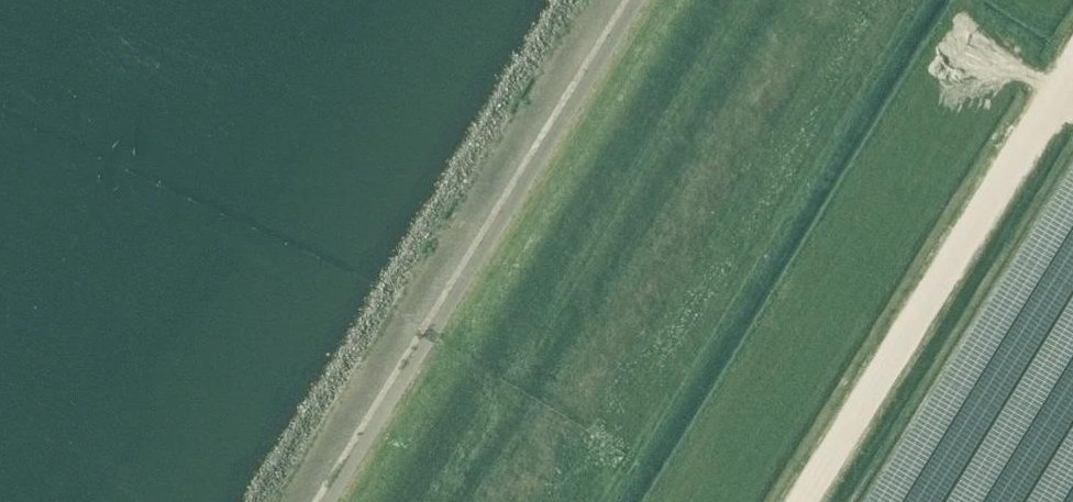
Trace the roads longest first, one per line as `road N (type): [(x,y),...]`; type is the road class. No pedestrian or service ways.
road 1 (unclassified): [(328,501),(638,0)]

